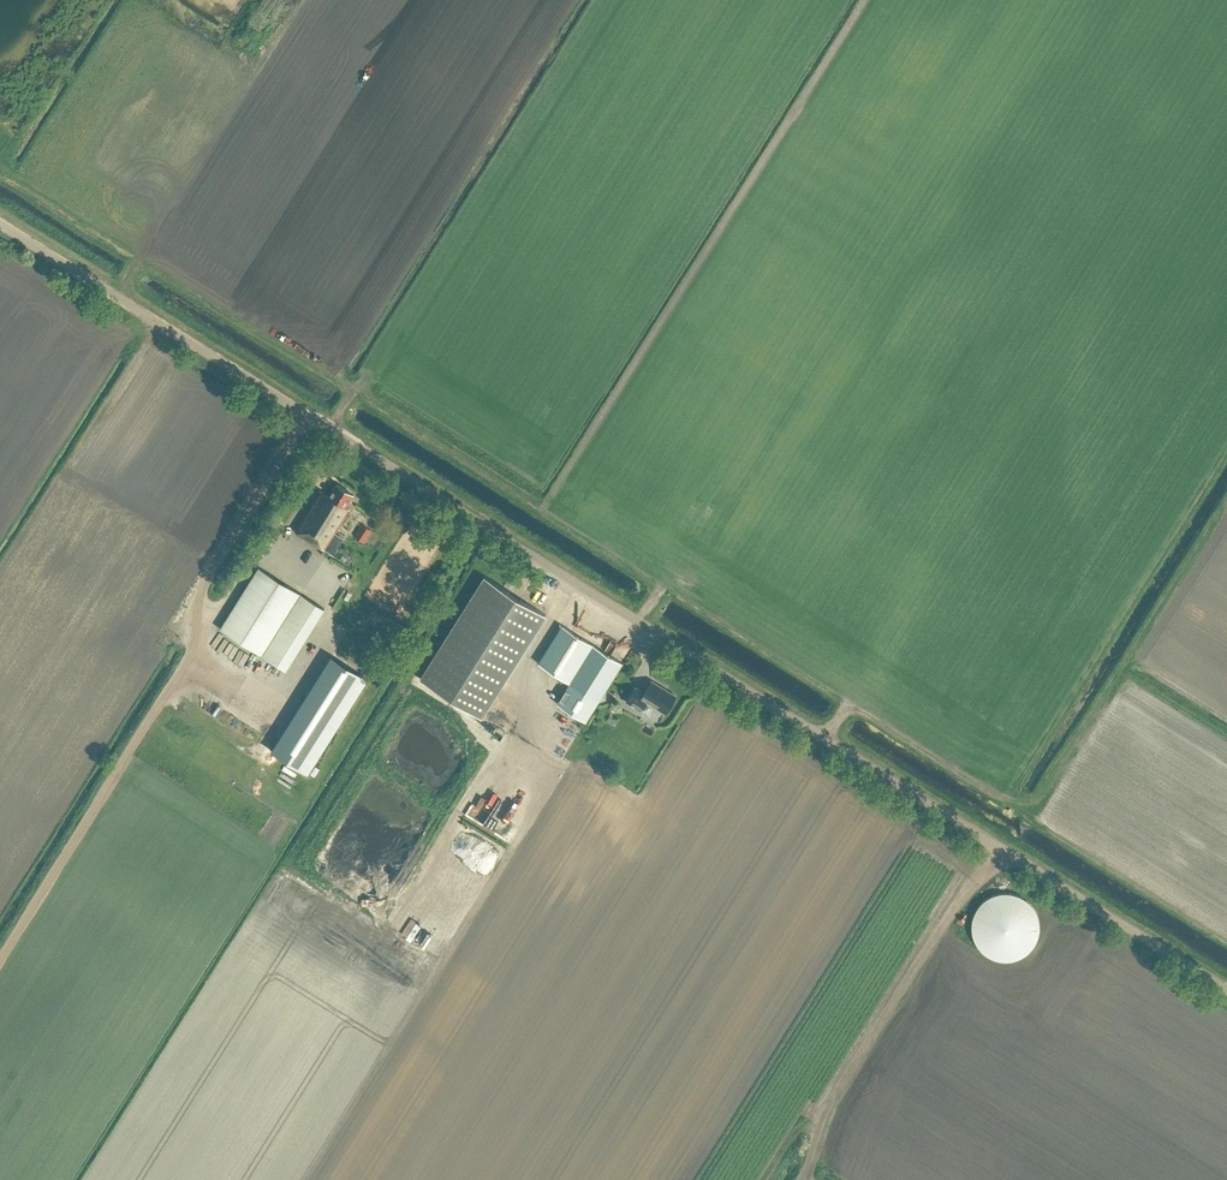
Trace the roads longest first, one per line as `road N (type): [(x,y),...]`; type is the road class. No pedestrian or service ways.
road 1 (unclassified): [(1226,989),(0,224)]
road 2 (track): [(308,415),(206,579),(192,652),(0,955)]
road 3 (track): [(1010,853),(961,898),(838,1085),(807,1170)]

